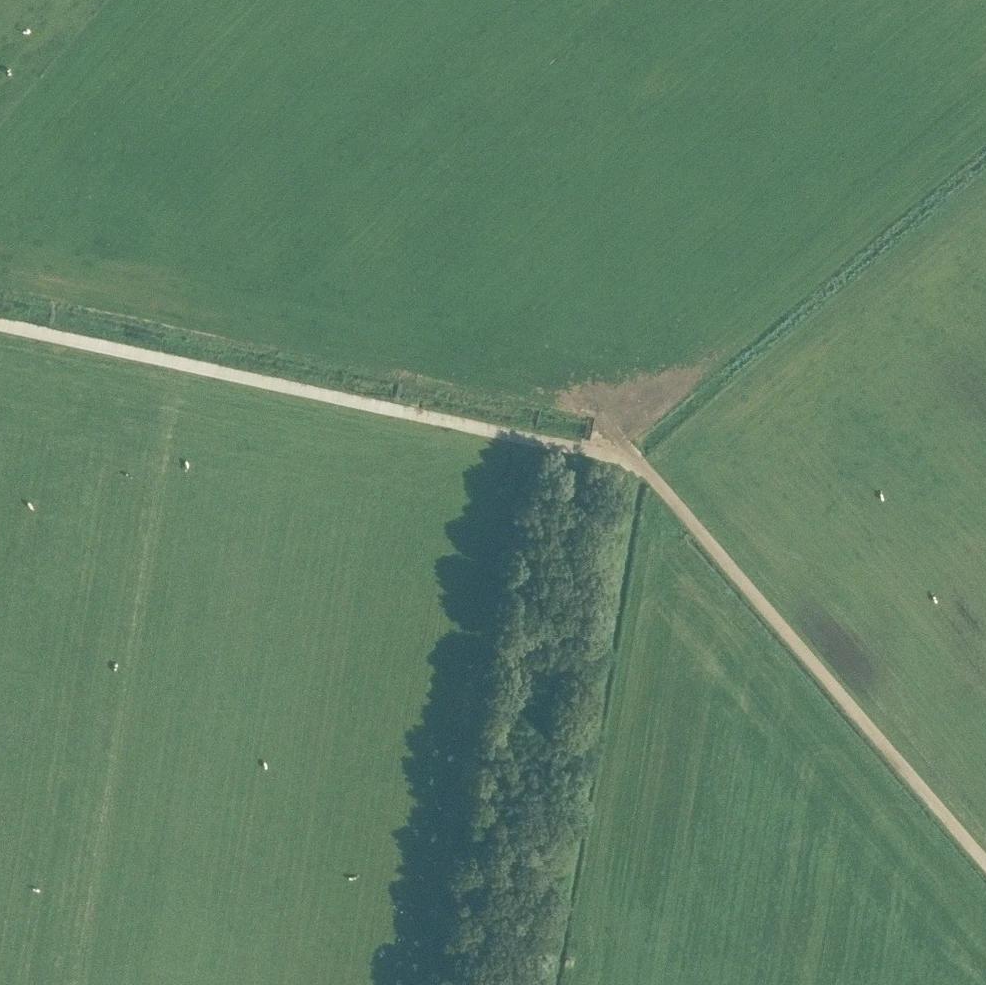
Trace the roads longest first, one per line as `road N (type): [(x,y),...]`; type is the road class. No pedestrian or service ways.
road 1 (track): [(614,434),(985,858)]

